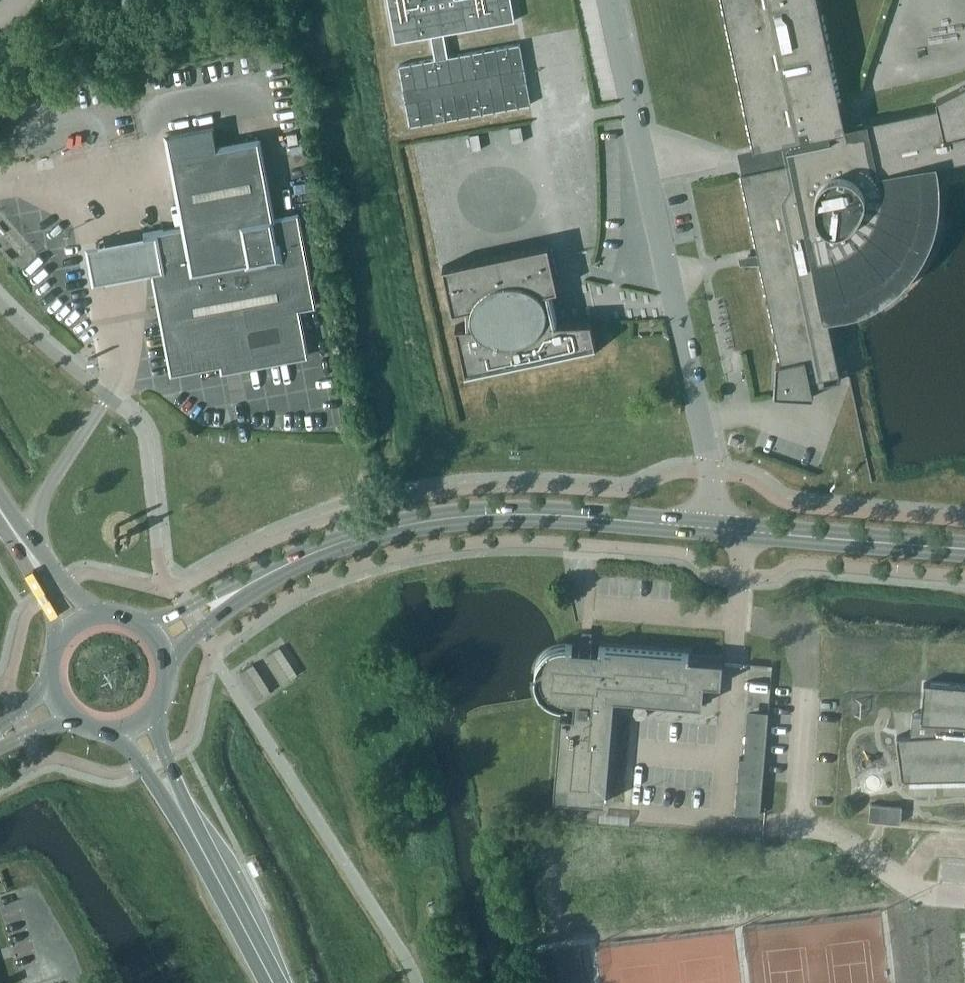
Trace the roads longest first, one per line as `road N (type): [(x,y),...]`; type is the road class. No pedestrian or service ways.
road 1 (unclassified): [(706,527),(709,474),(610,0)]
road 2 (tertiary): [(238,590),(308,555),(448,518),(541,514),(706,527)]
road 3 (tertiary): [(744,531),(964,548)]
road 4 (unclassified): [(964,896),(921,892),(844,838),(795,826)]
road 5 (primary): [(273,982),(198,842)]
road 6 (primary): [(96,614),(0,502)]
road 7 (primary): [(109,731),(198,842)]
road 8 (primary): [(198,842),(153,711)]
road 9 (primary): [(0,524),(61,638)]

